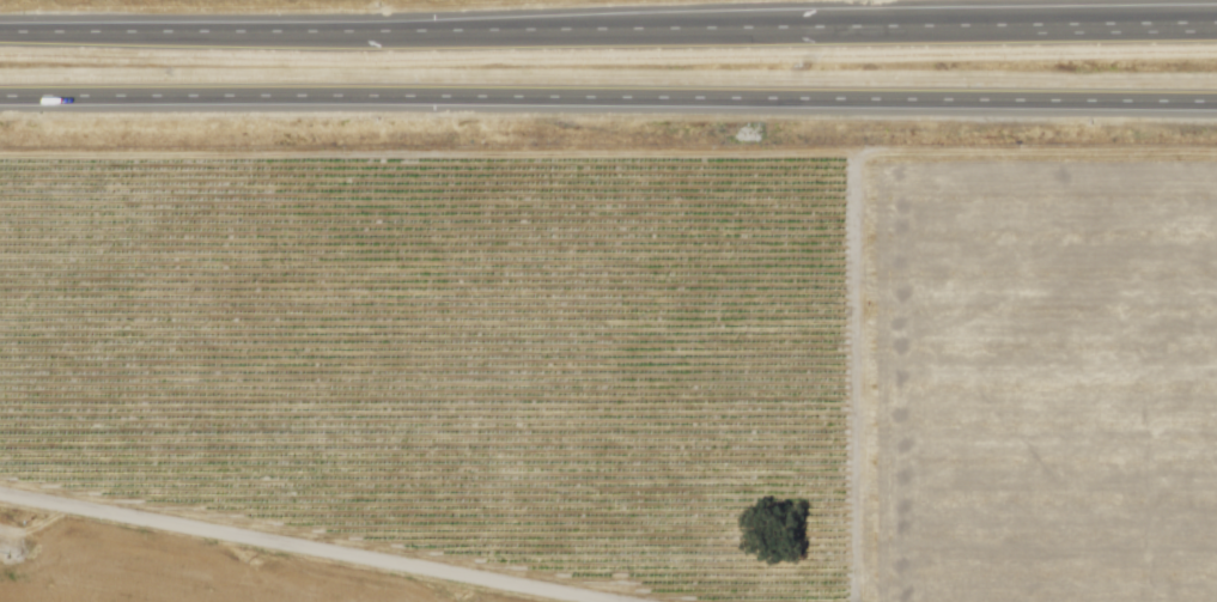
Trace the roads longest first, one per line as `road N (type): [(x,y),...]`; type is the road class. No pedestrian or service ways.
road 1 (trunk): [(1216,35),(0,39)]
road 2 (trunk): [(0,99),(1216,97)]

